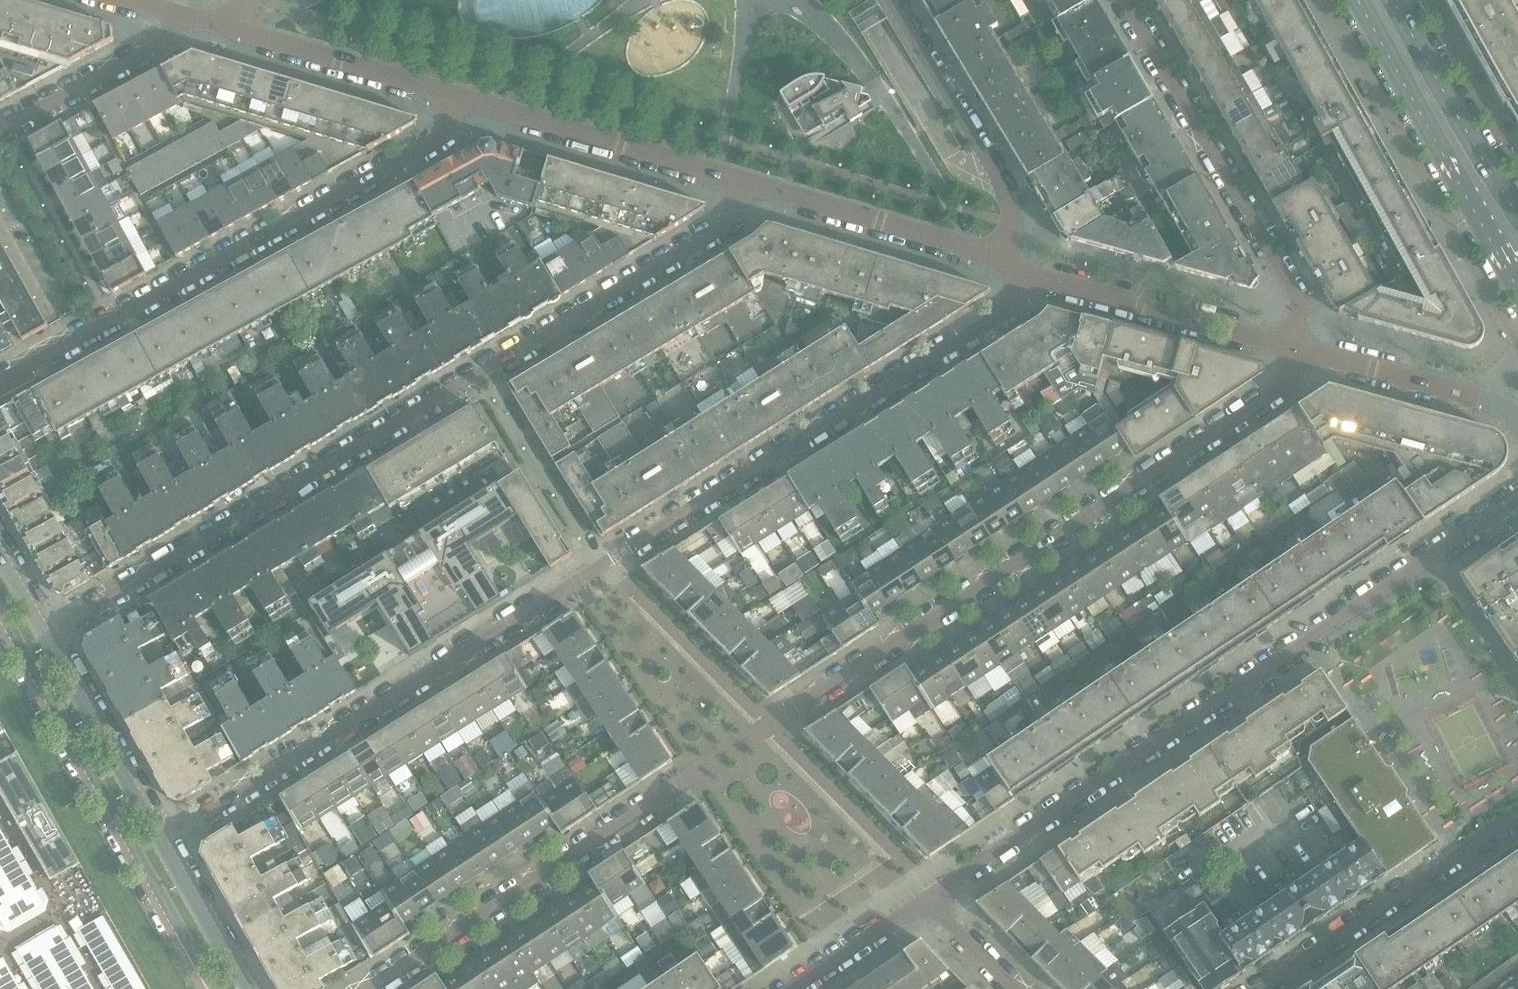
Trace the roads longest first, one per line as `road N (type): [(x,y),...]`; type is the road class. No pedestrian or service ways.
road 1 (residential): [(1318,356),(1284,388),(369,988)]
road 2 (residential): [(1061,278),(166,841)]
road 3 (residential): [(46,635),(725,227),(748,187)]
road 4 (residential): [(923,898),(1517,496)]
road 5 (residential): [(457,98),(440,139),(0,383)]
road 6 (tertiary): [(0,611),(218,988)]
road 7 (residential): [(1318,356),(1121,0)]
road 8 (residential): [(1061,278),(748,187)]
road 9 (residential): [(1061,278),(894,0)]
road 10 (residential): [(1265,988),(1517,817)]
road 11 (residential): [(748,187),(457,98)]
road 12 (residential): [(457,98),(189,20)]
road 13 (residential): [(1318,356),(1061,278)]
road 14 (secondary): [(1500,223),(1375,0)]
road 15 (tertiary): [(166,841),(46,635)]
road 16 (residential): [(0,129),(156,47),(189,20)]
road 17 (residential): [(1488,398),(1318,356)]
road 18 (tertiary): [(248,988),(166,841)]
road 19 (residential): [(923,898),(790,988)]
road 20 (residential): [(1013,988),(923,898)]

